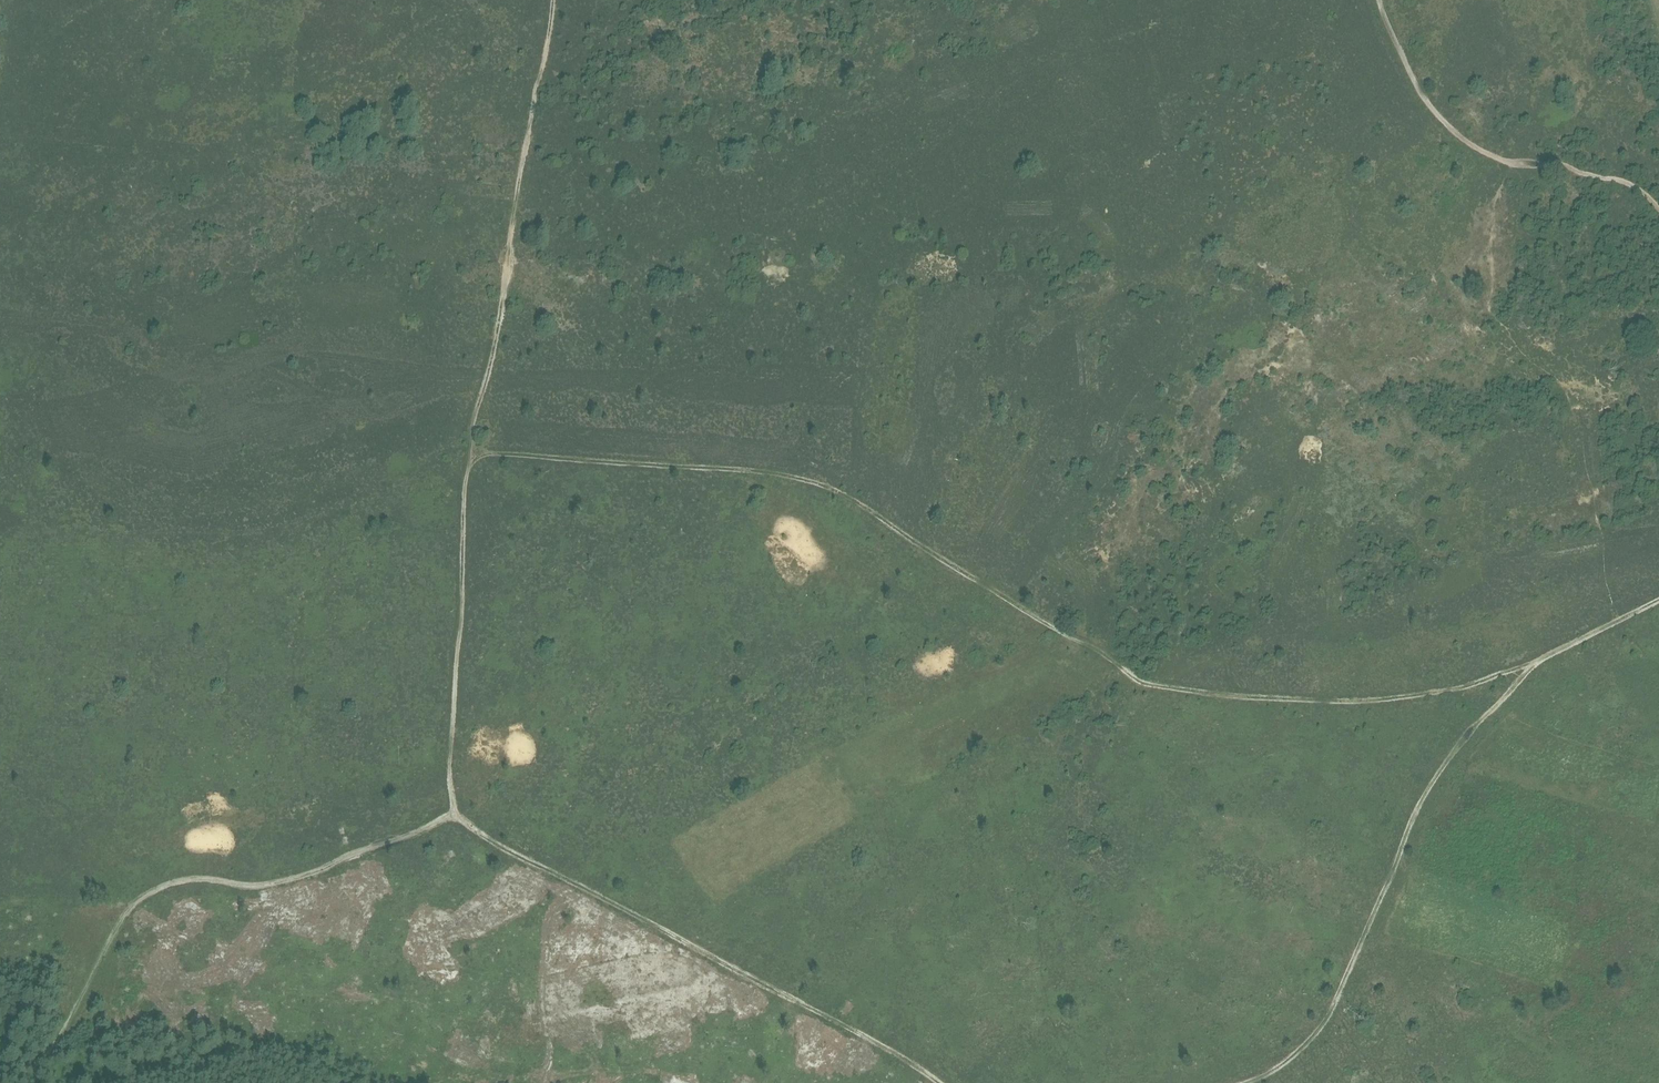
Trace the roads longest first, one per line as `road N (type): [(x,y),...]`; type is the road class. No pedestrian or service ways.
road 1 (track): [(471,452),(768,472),(822,484),(1149,684),(1371,700),(1468,685),(1544,658)]
road 2 (track): [(455,813),(450,758),(464,490),(557,0)]
road 3 (track): [(0,1073),(37,1064),(52,1047),(143,897),(187,879),(260,886),(304,875),(455,813)]
road 4 (track): [(939,1082),(504,848),(455,813)]
road 5 (track): [(1544,658),(1464,737),(1415,811),(1324,1020),(1294,1054),(1243,1082)]
road 6 (track): [(1658,204),(1629,181),(1478,150),(1421,92),(1379,0)]
road 7 (track): [(1544,658),(1658,600)]

